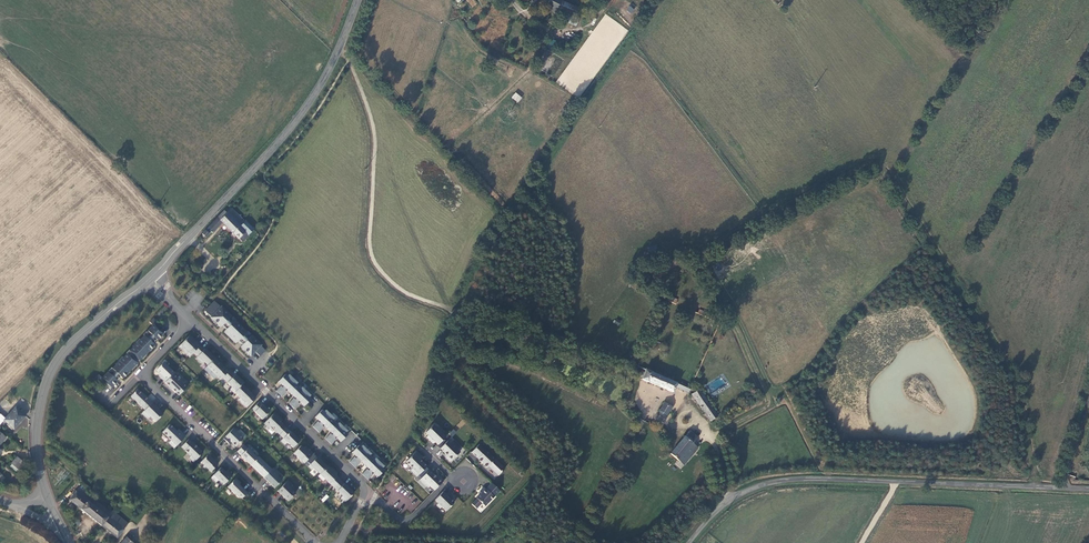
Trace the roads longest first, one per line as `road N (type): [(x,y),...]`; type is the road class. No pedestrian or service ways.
road 1 (track): [(709,437),(770,399),(706,255),(885,161)]
road 2 (unclassified): [(689,542),(731,501),(784,480),(1088,488)]
road 3 (track): [(1034,486),(1014,373),(885,161)]
road 4 (tertiary): [(150,280),(322,88),(361,0)]
road 5 (tertiary): [(45,493),(38,424),(46,383),(66,350),(150,280)]
road 6 (residential): [(365,490),(191,318)]
road 7 (residential): [(317,542),(142,376)]
road 8 (residential): [(464,481),(445,485),(409,520),(365,490)]

